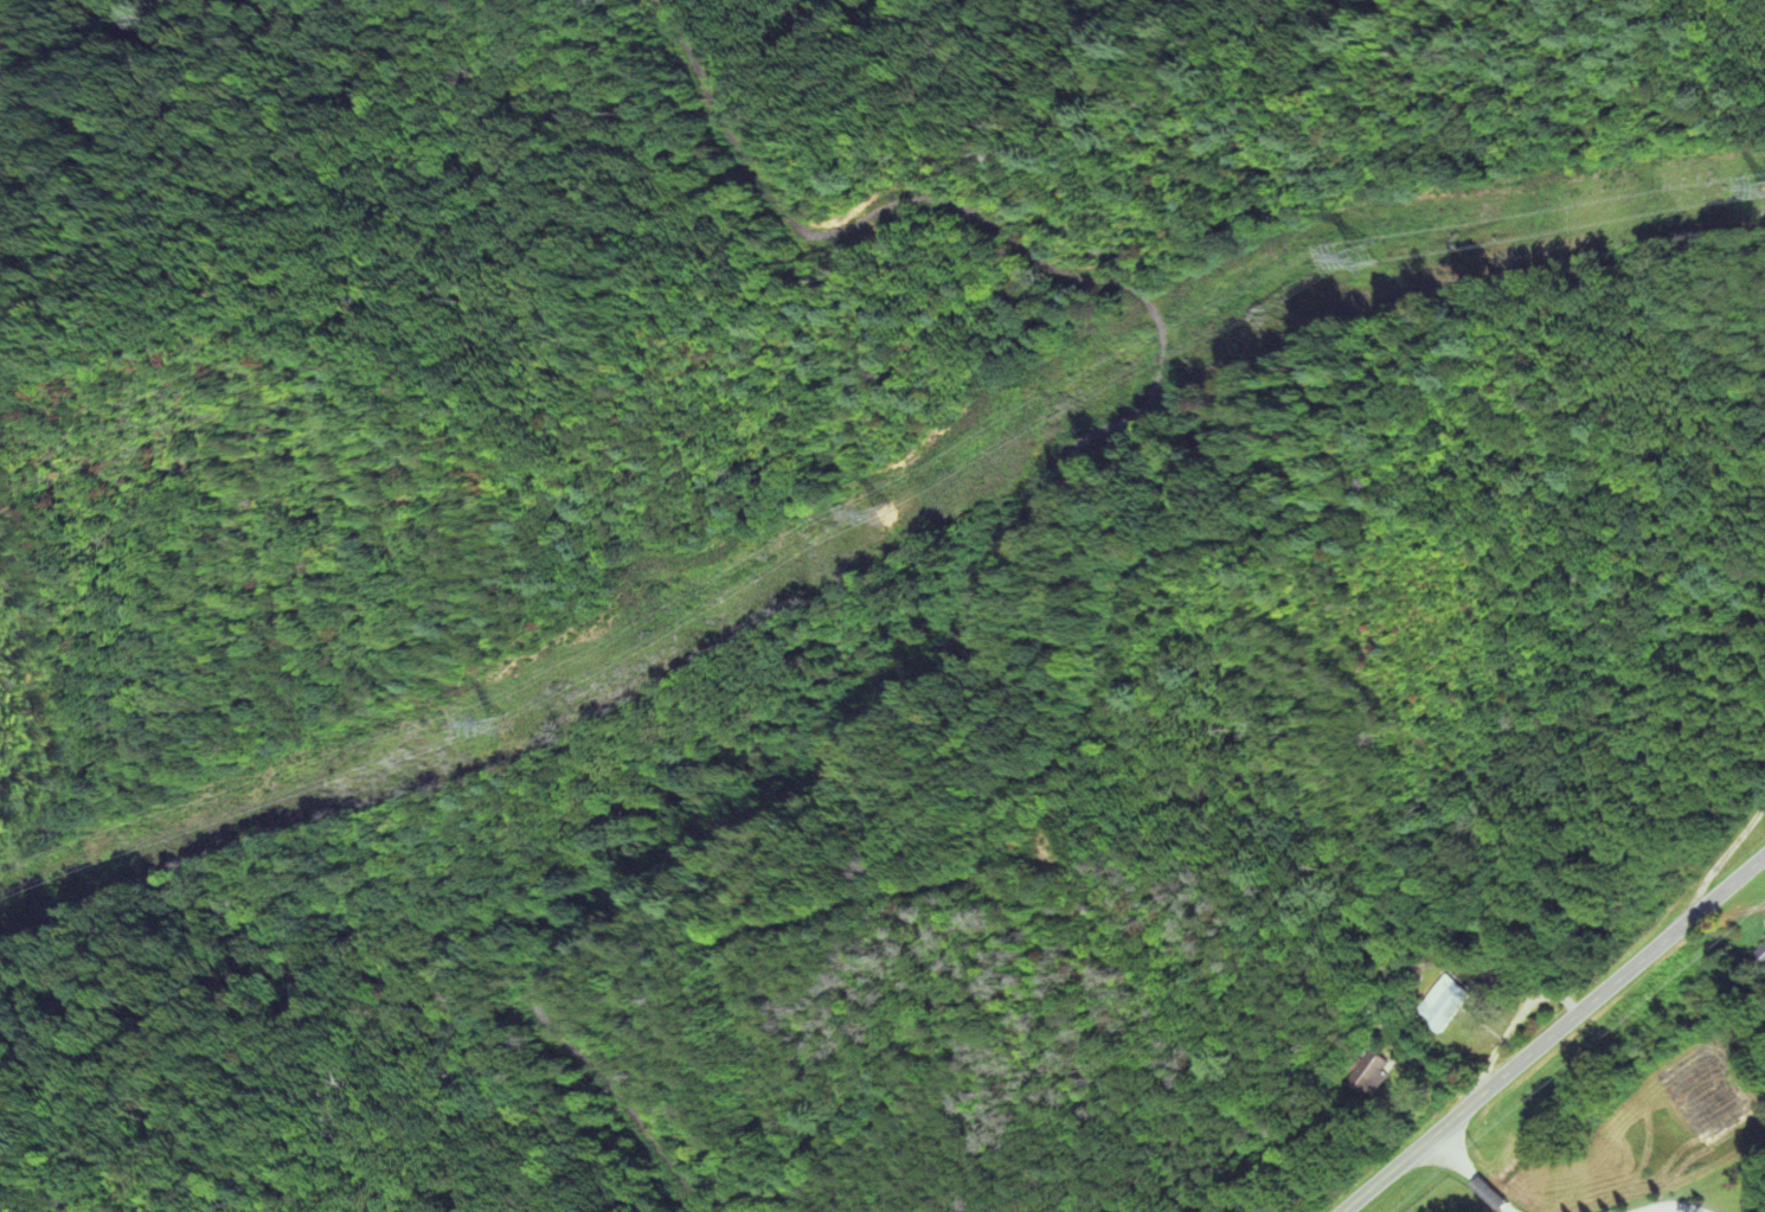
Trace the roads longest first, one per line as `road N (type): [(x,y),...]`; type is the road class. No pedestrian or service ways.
road 1 (residential): [(703,1211),(614,1082),(541,1011),(539,987),(559,954),(682,848),(806,785),(860,703),(948,642),(1064,454),(1148,404),(1160,329),(1150,304),(1127,288),(1034,258),(967,209),(924,200),(879,211),(837,233),(802,227),(725,118),(664,0)]
road 2 (trunk): [(1341,1211),(1764,855)]

